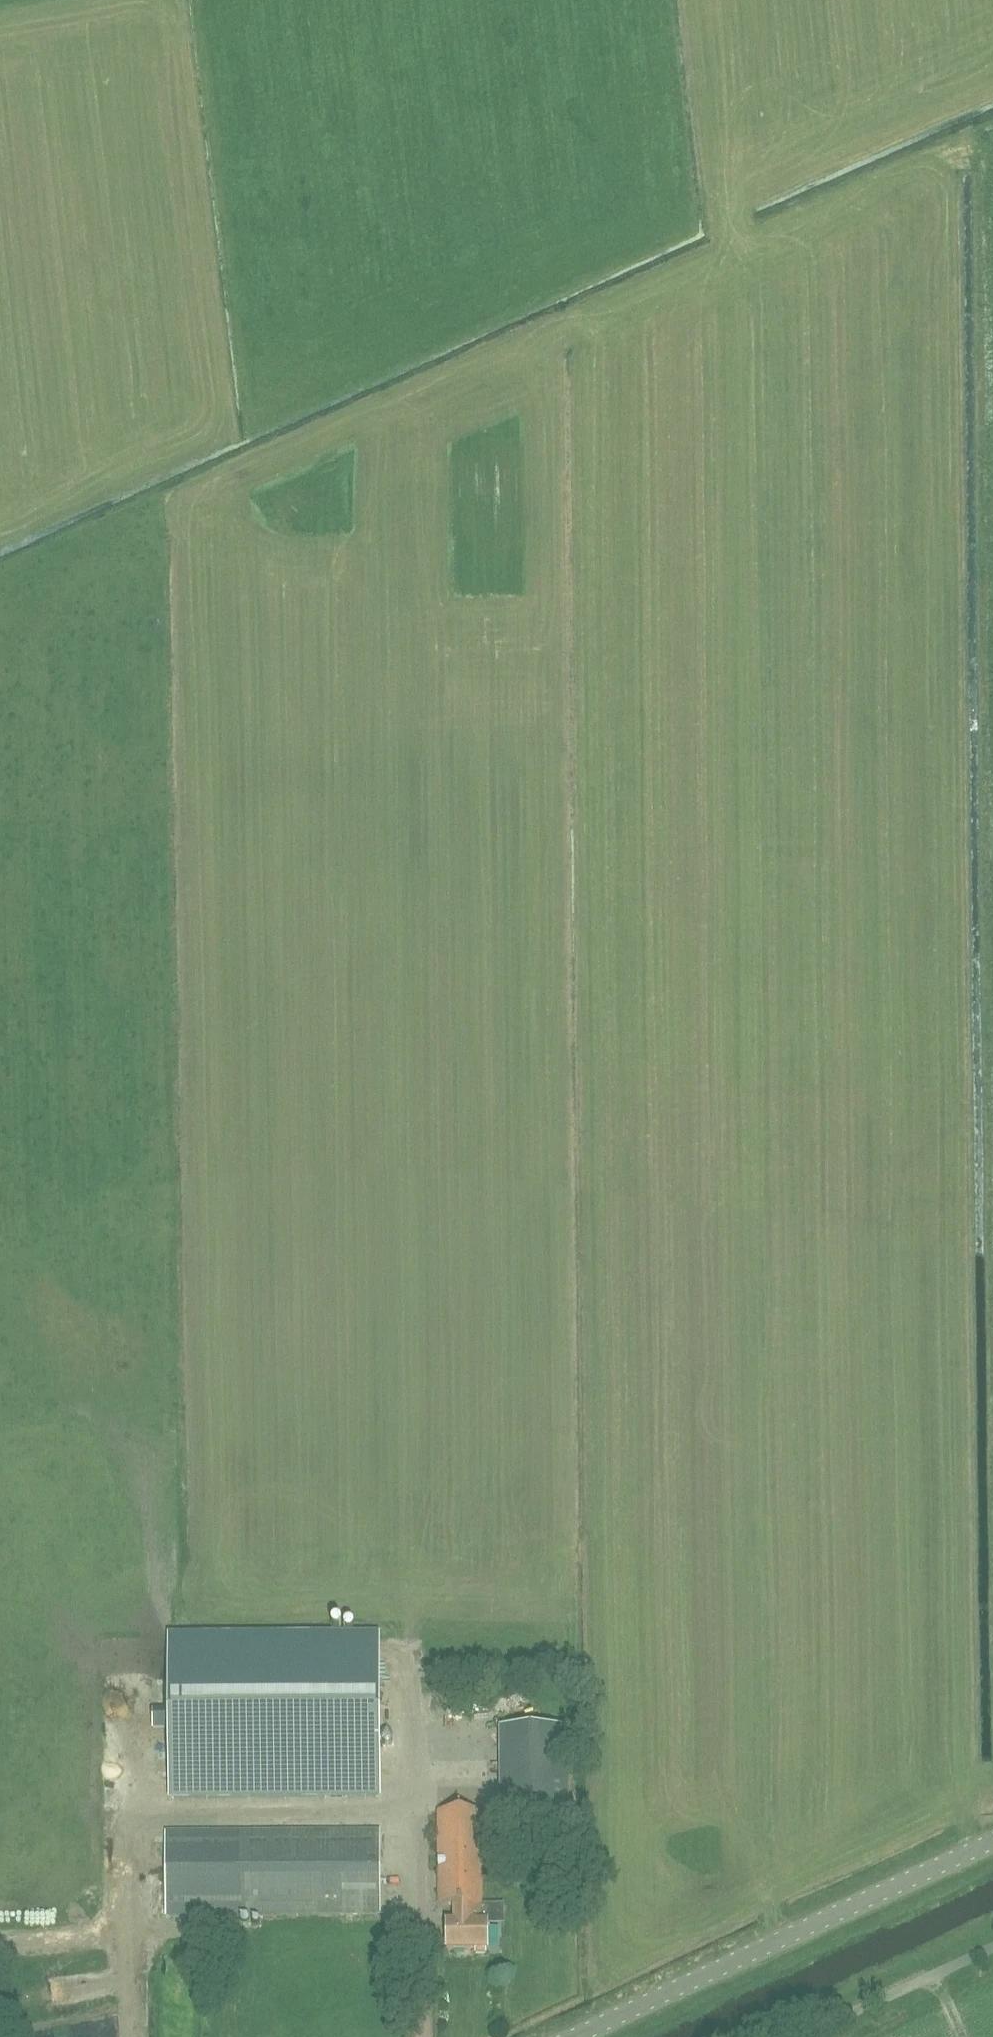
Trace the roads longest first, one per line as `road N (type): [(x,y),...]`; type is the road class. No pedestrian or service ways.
road 1 (unclassified): [(577,2036),(992,1842)]
road 2 (unclassified): [(799,2036),(992,1947)]

